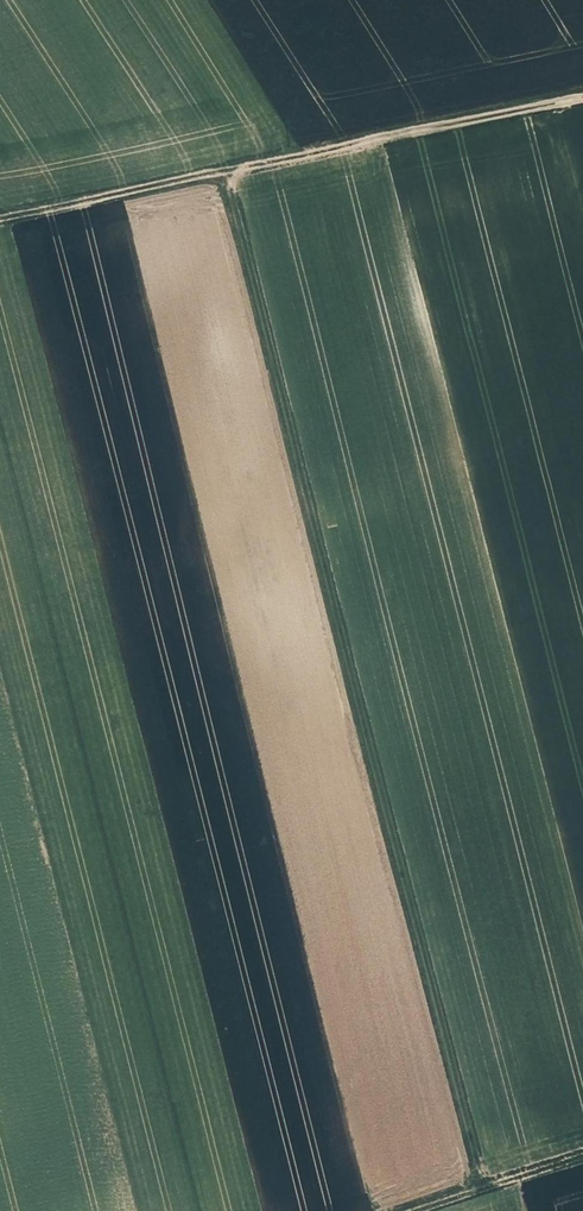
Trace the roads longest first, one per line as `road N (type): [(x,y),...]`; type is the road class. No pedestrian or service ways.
road 1 (track): [(231,173),(488,1183)]
road 2 (track): [(582,98),(0,222)]
road 3 (track): [(582,1153),(400,1210)]

